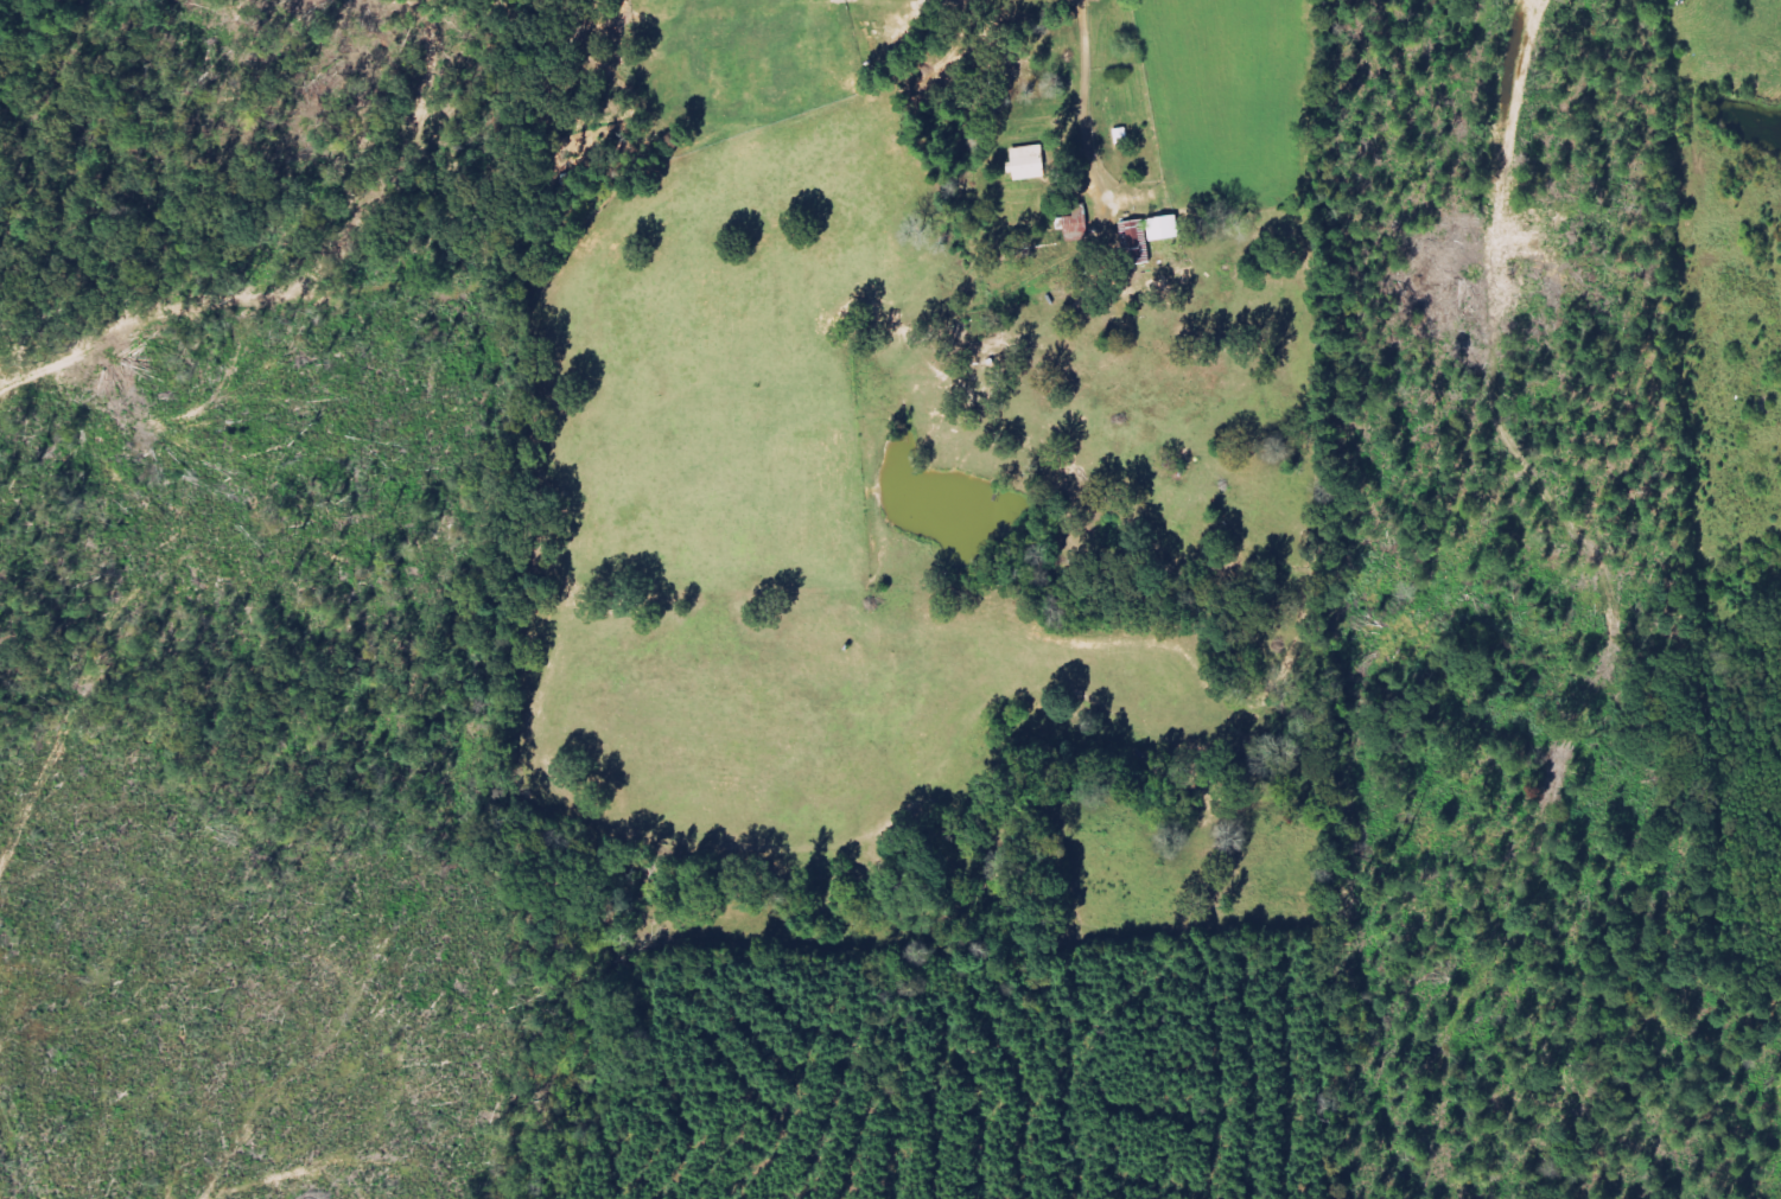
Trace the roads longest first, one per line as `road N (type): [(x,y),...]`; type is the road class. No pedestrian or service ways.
road 1 (residential): [(1134,190),(1111,119),(1115,0)]
road 2 (residential): [(1111,5),(974,34),(948,0)]

